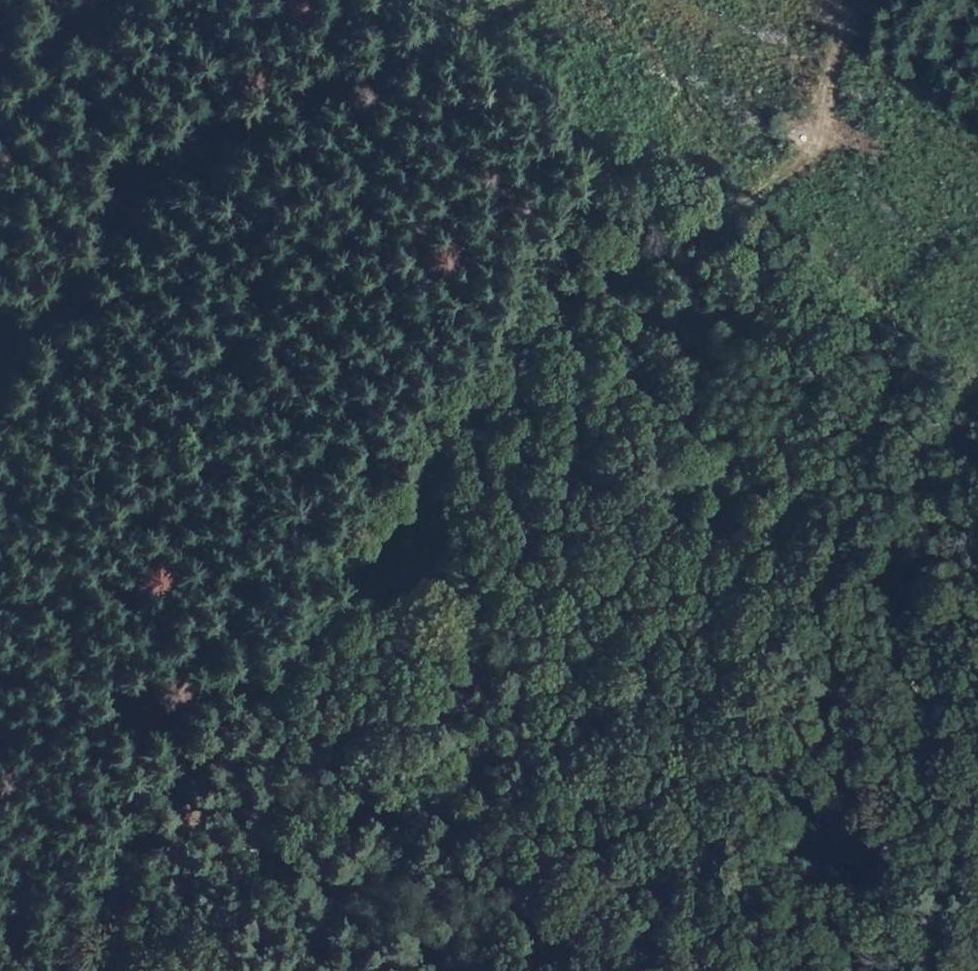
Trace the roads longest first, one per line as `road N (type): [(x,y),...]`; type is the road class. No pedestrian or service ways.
road 1 (track): [(100,847),(211,684),(383,527),(527,341),(768,206),(830,112),(860,0)]
road 2 (track): [(509,0),(355,70),(186,214),(0,514)]

